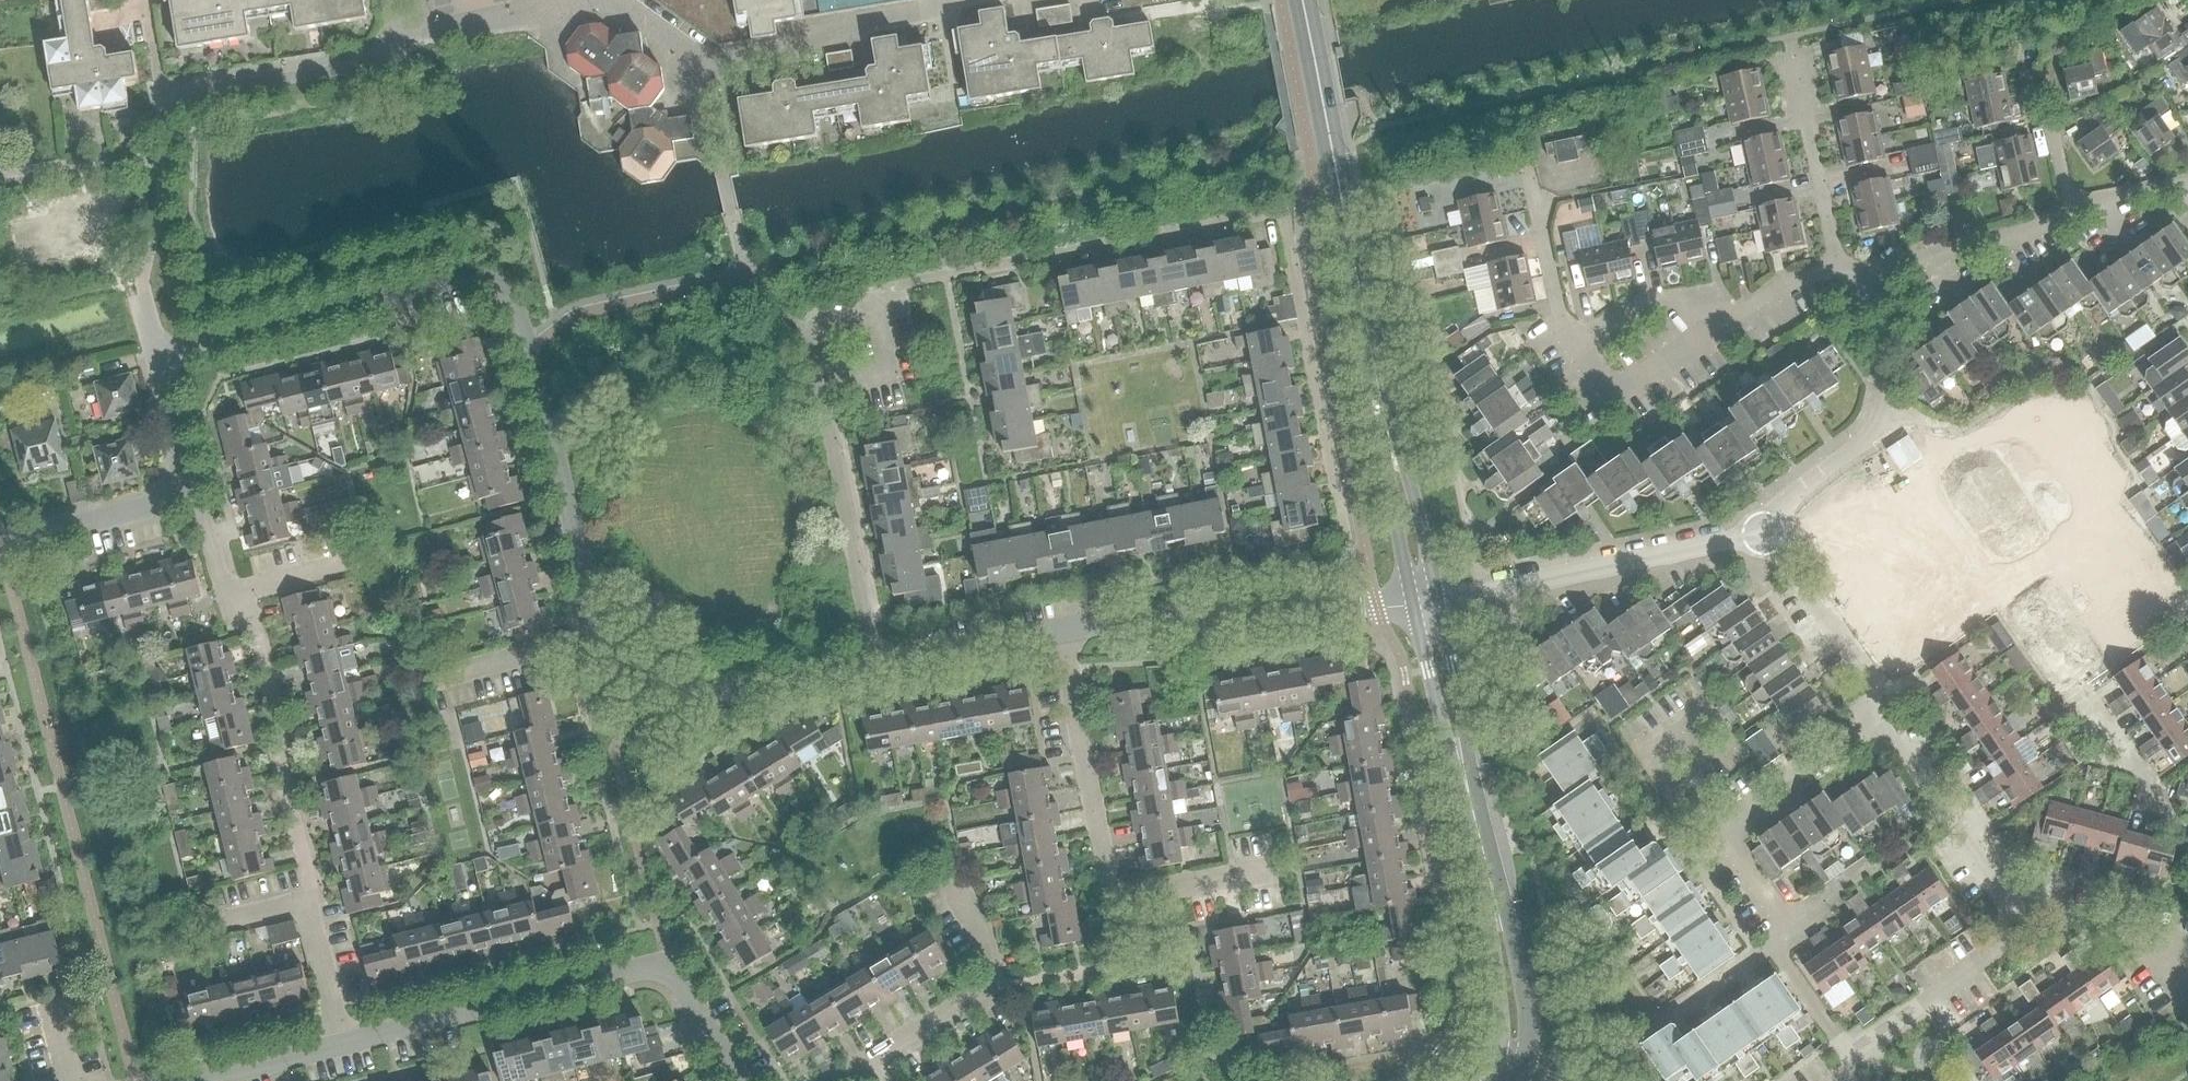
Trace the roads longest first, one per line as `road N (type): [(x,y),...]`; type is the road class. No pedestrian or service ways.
road 1 (residential): [(1358,610),(1281,211),(946,275)]
road 2 (tertiary): [(1424,605),(1302,0)]
road 3 (tertiary): [(1510,1062),(1511,997),(1499,916),(1424,605)]
road 4 (residential): [(156,359),(468,275),(510,305),(521,343)]
road 5 (residential): [(603,0),(707,69),(796,55),(828,33),(926,15),(950,0)]
road 6 (residential): [(650,684),(613,658),(600,634),(521,343)]
road 7 (residential): [(1424,605),(1761,529)]
road 8 (residential): [(339,1044),(663,963)]
road 9 (residential): [(1761,529),(1777,507),(1877,433),(1889,397),(1864,281)]
road 10 (residential): [(1061,630),(1358,610)]
road 11 (residential): [(874,666),(819,390)]
road 12 (residential): [(1061,630),(1116,896)]
road 13 (residential): [(1836,268),(1788,31)]
road 14 (residential): [(2007,906),(1876,717)]
road 15 (residential): [(650,684),(698,699),(874,666)]
road 16 (residential): [(1845,1055),(1994,952),(2007,906)]
road 17 (residential): [(1876,717),(1876,688),(1761,529)]
road 18 (residential): [(1864,281),(1934,249),(2070,211)]
road 19 (residential): [(0,544),(189,490)]
road 20 (residential): [(1578,346),(1607,386),(1637,381),(1733,318)]
road 21 (residential): [(874,666),(1061,630)]
road 22 (residential): [(2187,952),(2007,906)]
road 23 (residential): [(1725,824),(1876,717)]
road 24 (residential): [(833,1080),(991,986)]
road 25 (residential): [(1578,346),(1637,304),(1696,299),(1733,318)]
road 26 (residential): [(2187,834),(2086,699)]
road 27 (residential): [(2070,211),(2050,123),(2035,119),(2024,59)]
road 28 (residential): [(1532,195),(1560,322),(1578,346)]
road 29 (residential): [(253,628),(230,612),(189,490)]
road 30 (residential): [(189,1080),(339,1044)]
road 31 (residential): [(878,294),(894,362),(882,377),(819,390)]
road 32 (residential): [(1784,923),(1906,843)]
road 33 (residential): [(339,1044),(302,904)]
road 34 (residential): [(819,390),(806,329),(830,309),(878,294)]
road 35 (residential): [(736,1080),(663,963)]
road 36 (residential): [(189,490),(156,359)]
road 37 (residential): [(1845,1055),(1771,947)]
road 38 (residential): [(2070,211),(2187,185)]

